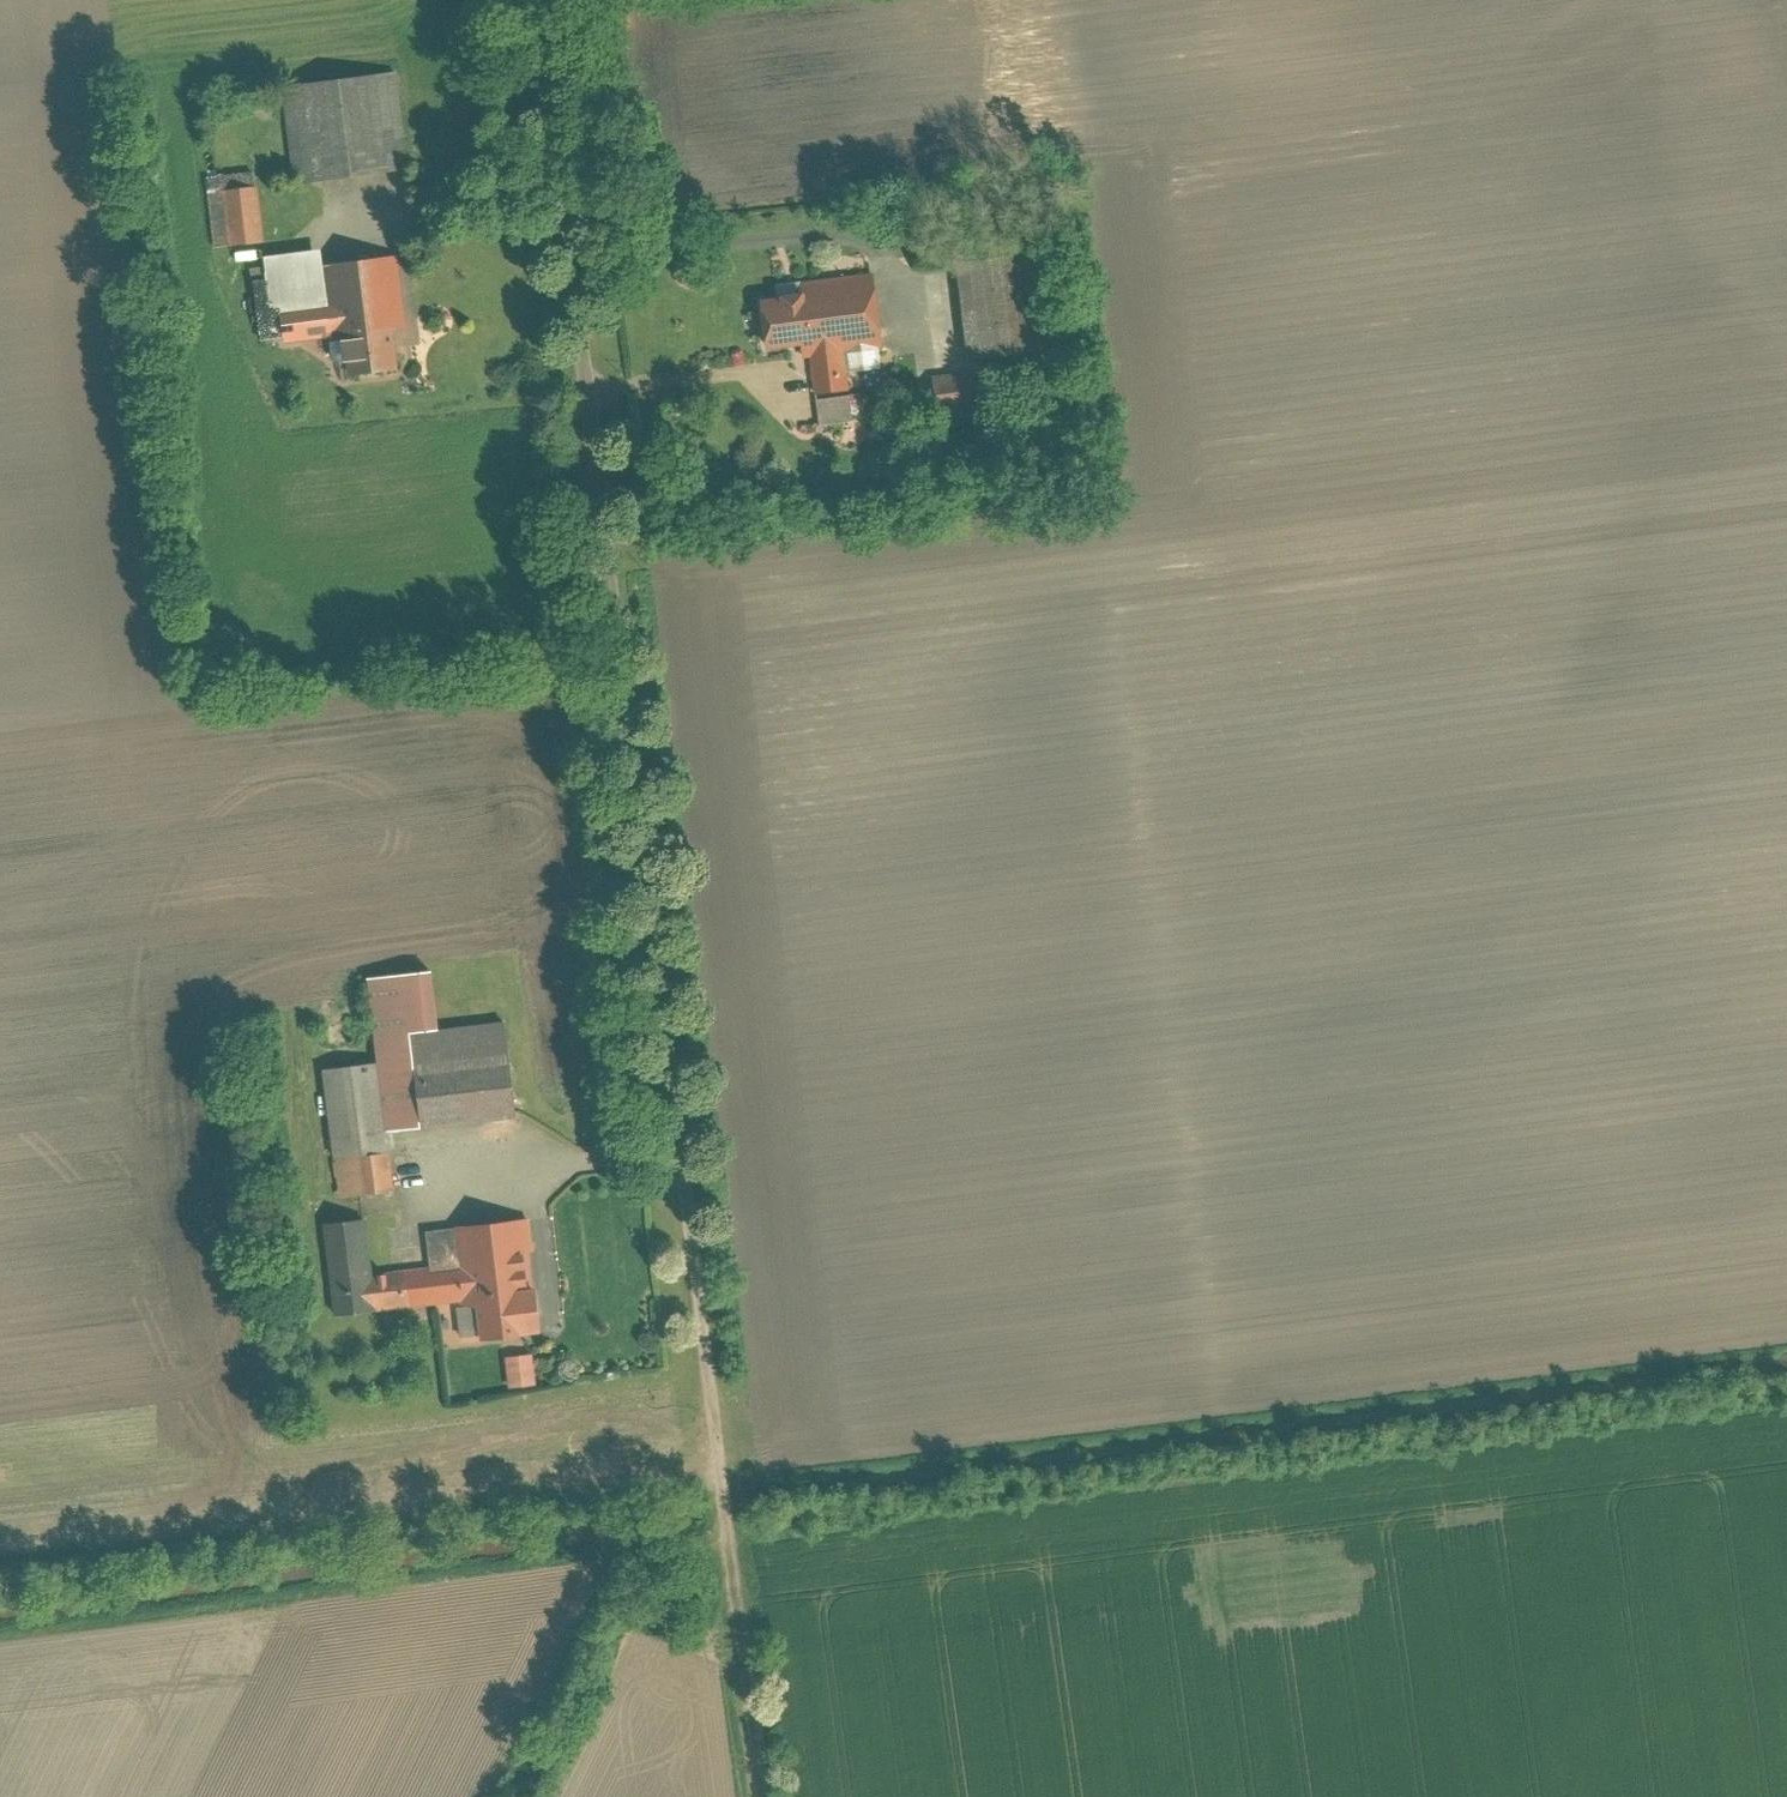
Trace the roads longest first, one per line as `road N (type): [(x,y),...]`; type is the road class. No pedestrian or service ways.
road 1 (residential): [(538,0),(723,1478)]
road 2 (track): [(723,1478),(767,1796)]

